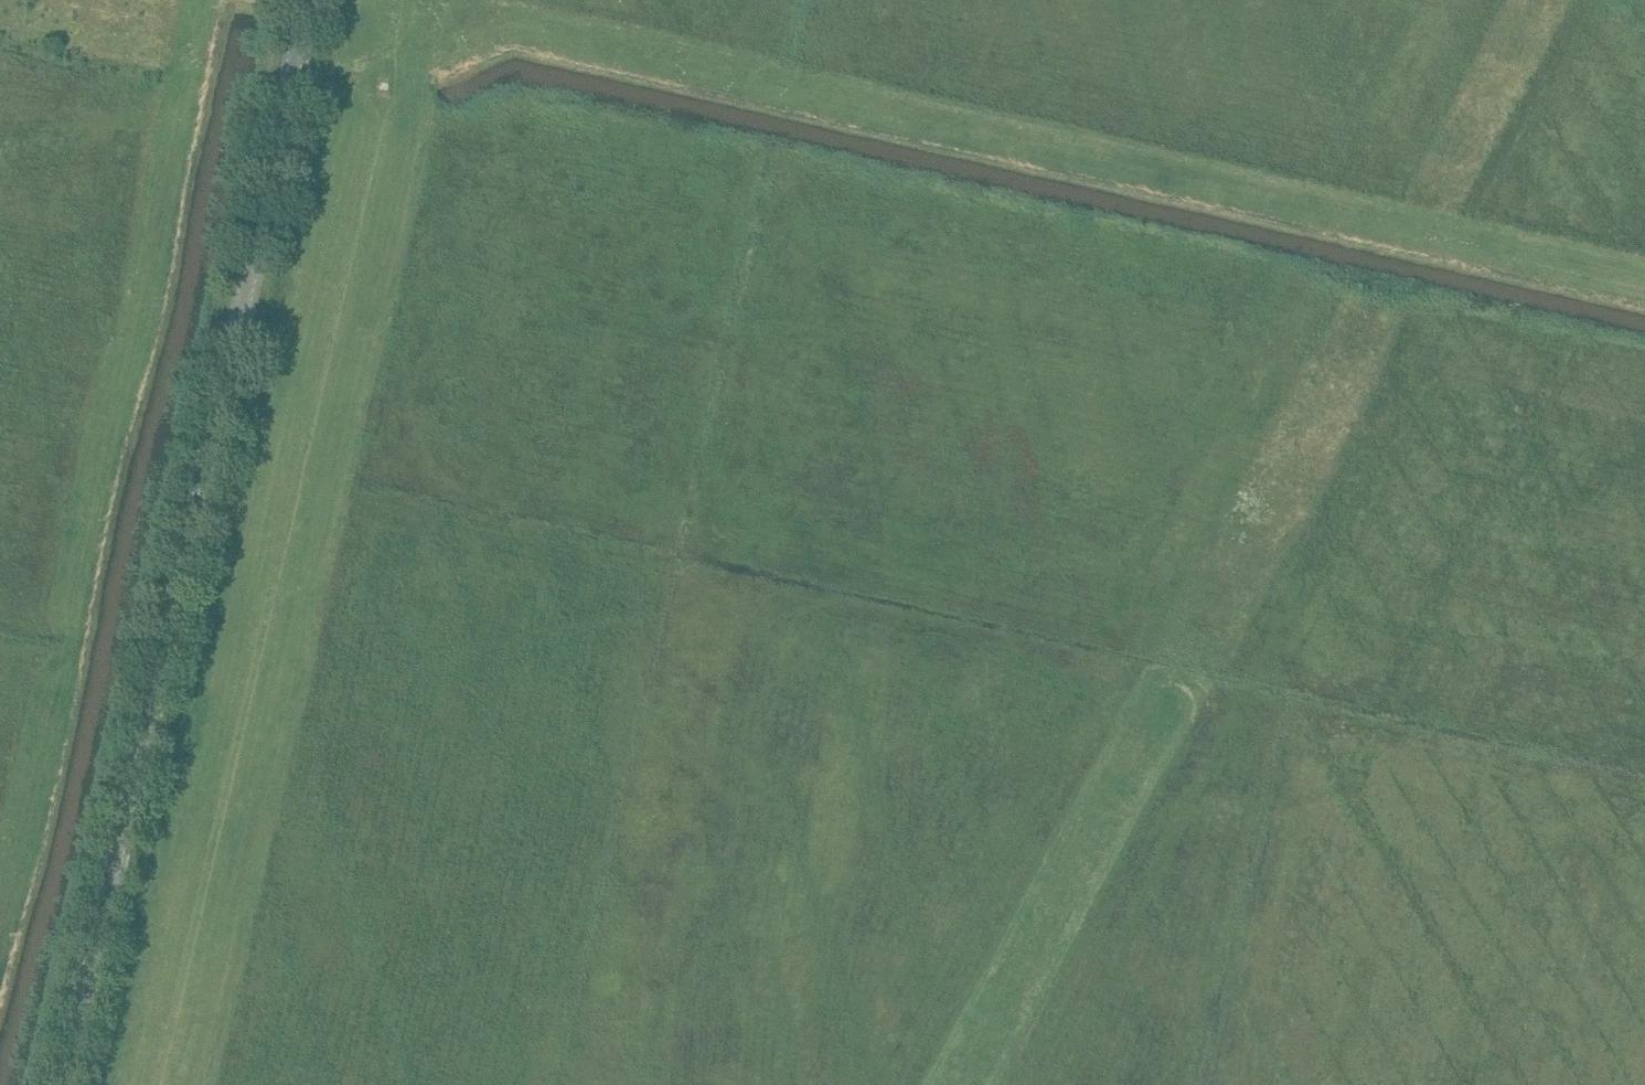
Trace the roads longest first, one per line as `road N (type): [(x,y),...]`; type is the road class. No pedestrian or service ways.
road 1 (tertiary): [(64,1084),(270,184),(303,0)]

